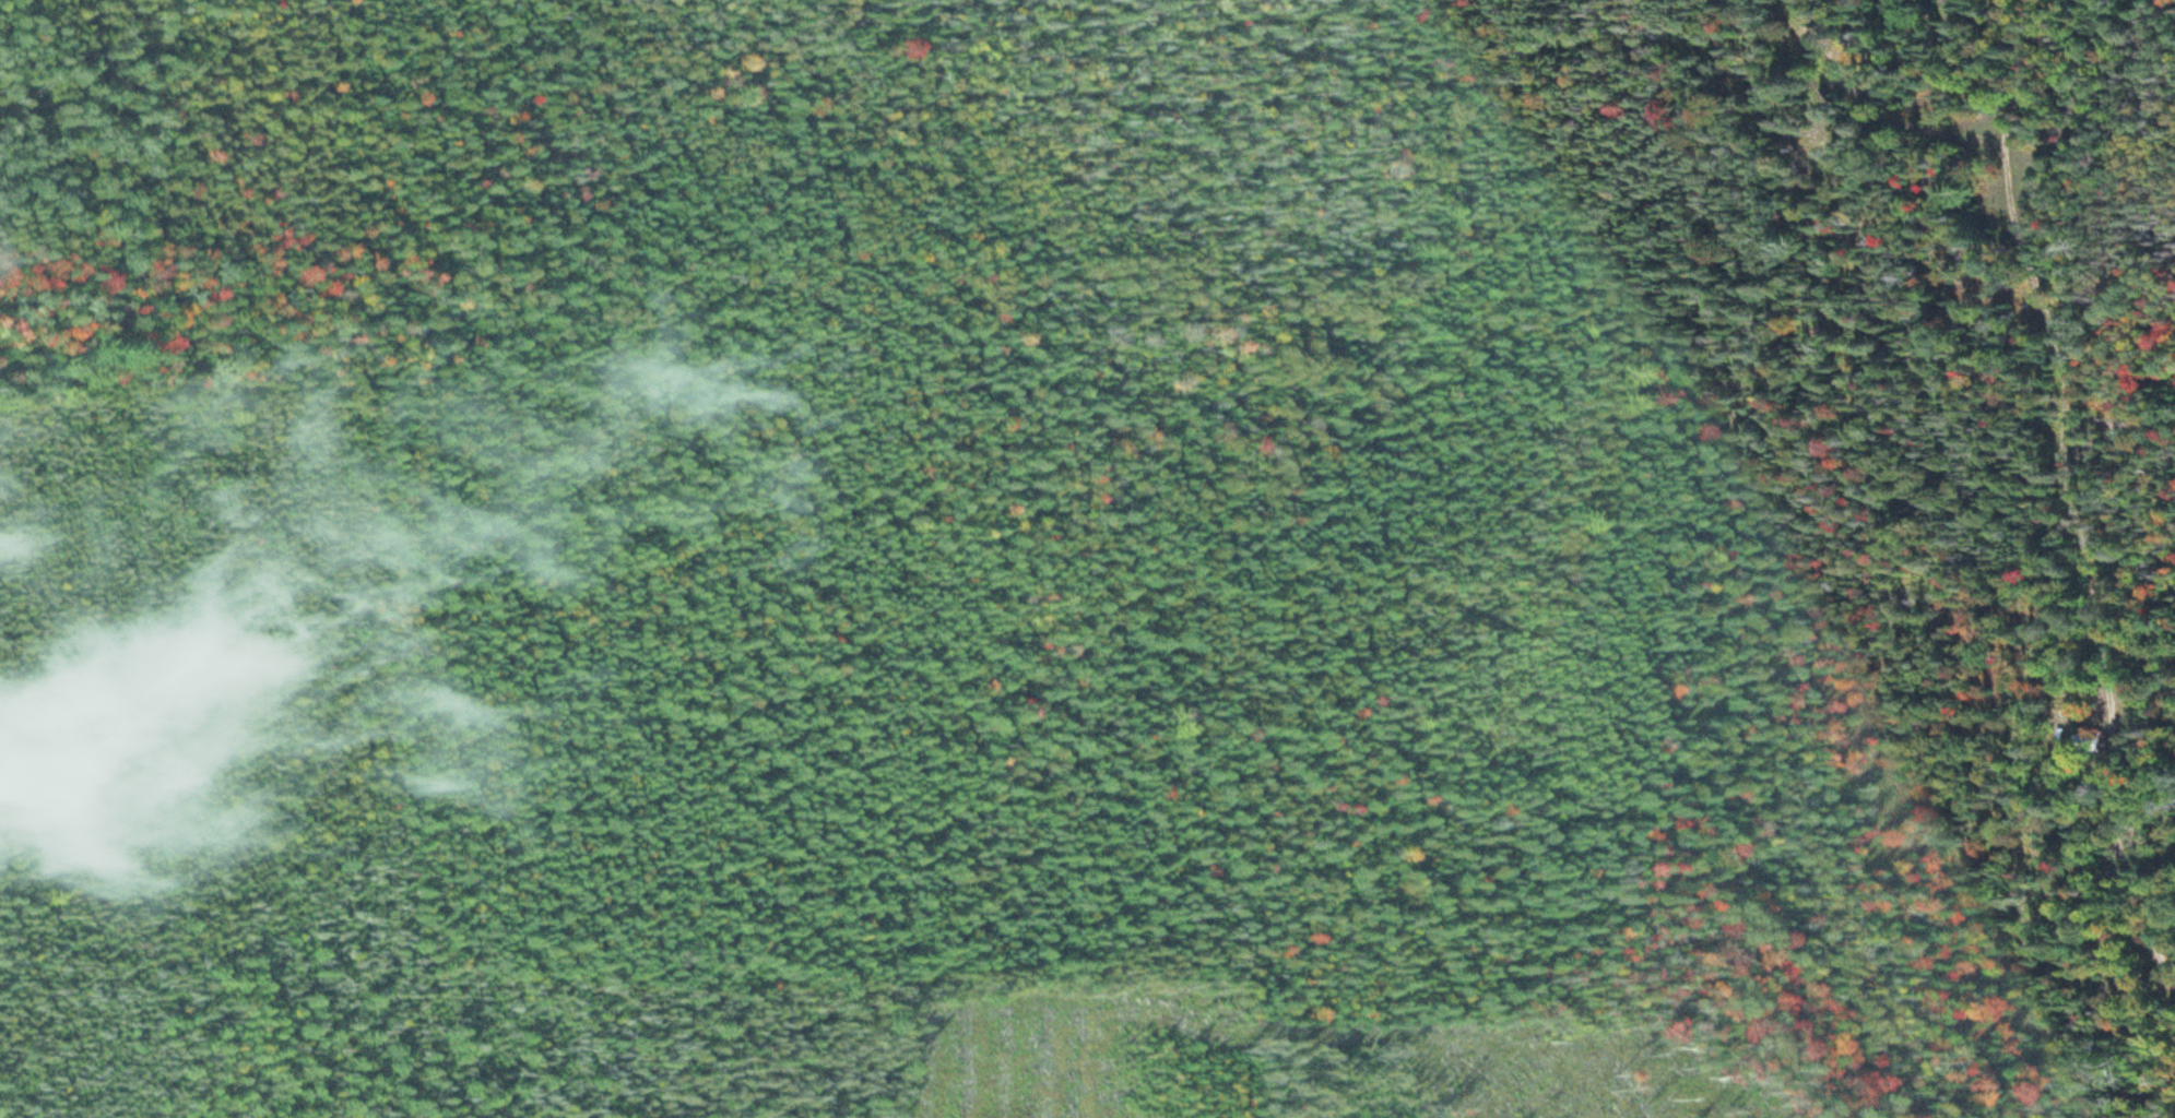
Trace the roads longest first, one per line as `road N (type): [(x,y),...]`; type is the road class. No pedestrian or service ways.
road 1 (residential): [(2174,944),(2089,800),(2120,644),(2076,357),(2008,204),(1998,114),(2003,0)]

